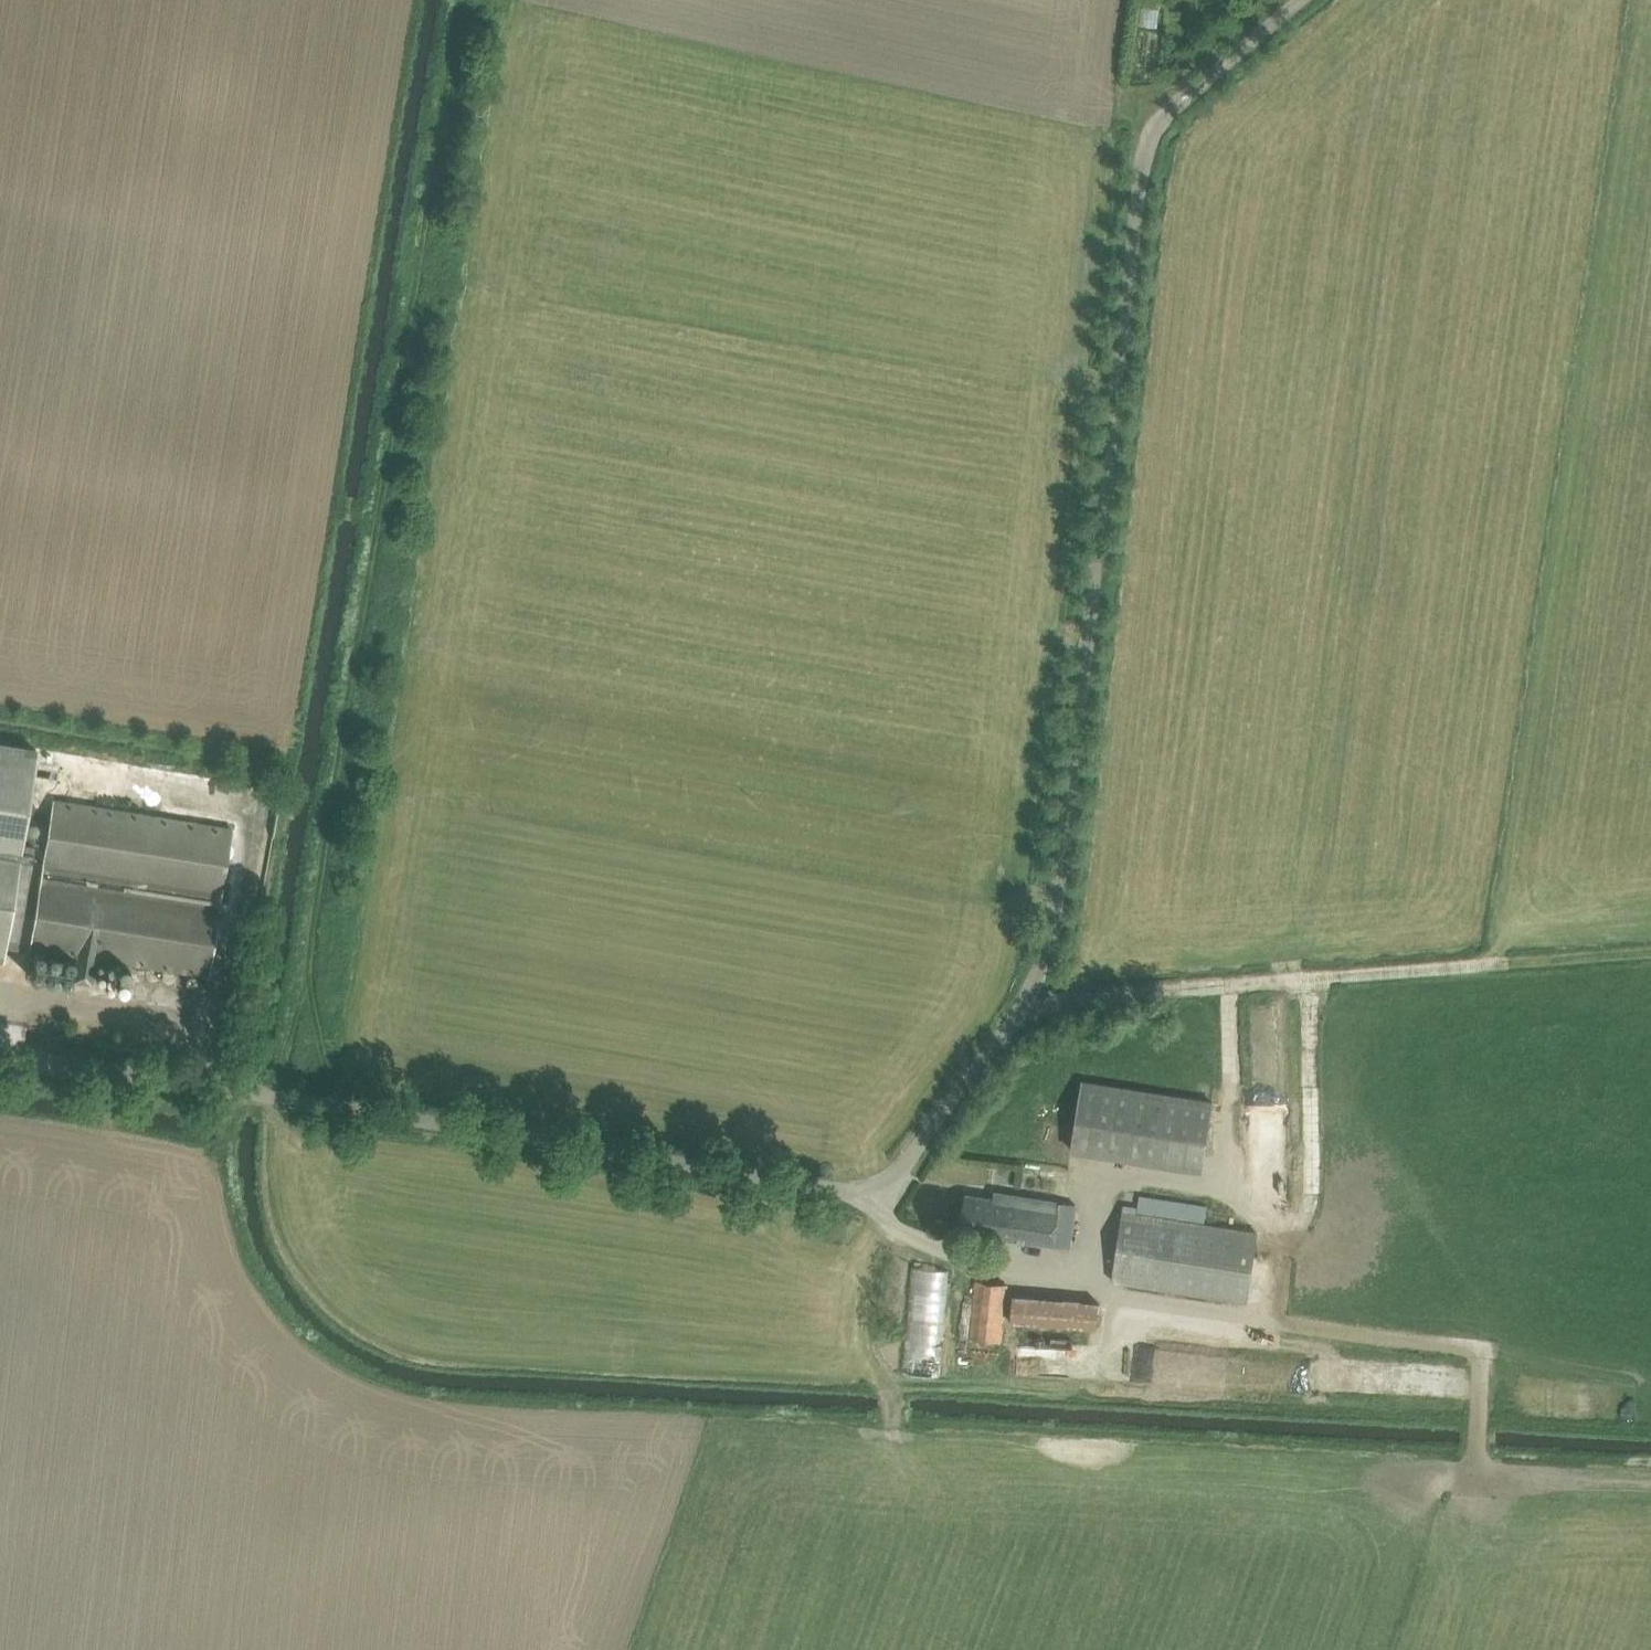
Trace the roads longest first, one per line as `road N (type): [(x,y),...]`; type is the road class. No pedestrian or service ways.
road 1 (unclassified): [(0,1071),(814,1197),(863,1192),(906,1167),(1001,1039),(1034,956),(1140,150),(1158,115),(1288,0)]

